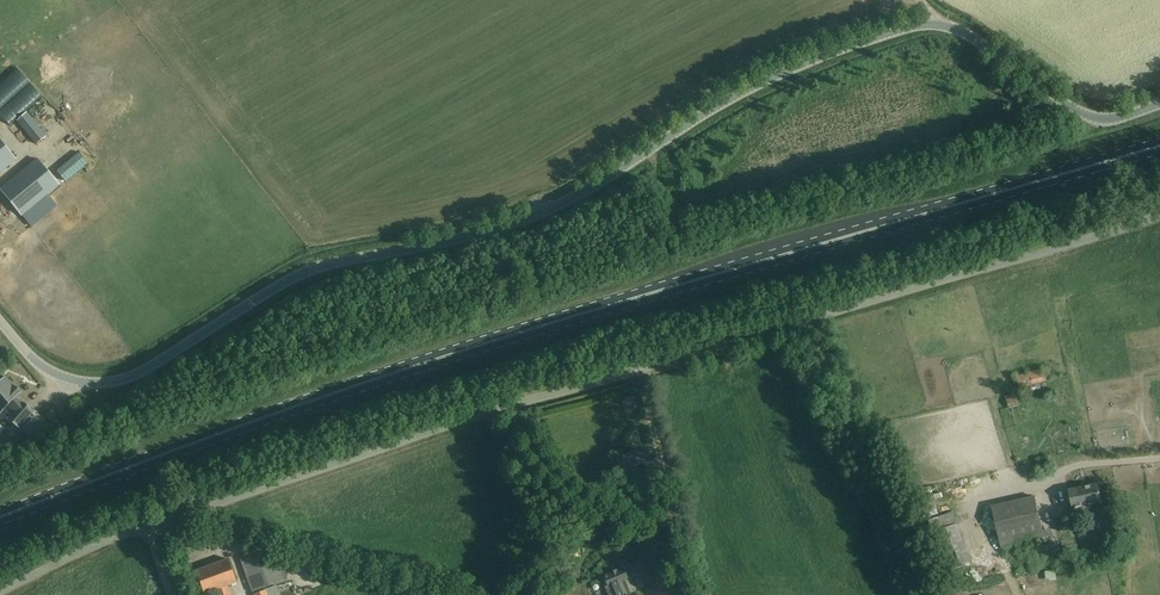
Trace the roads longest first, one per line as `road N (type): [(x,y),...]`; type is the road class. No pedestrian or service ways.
road 1 (unclassified): [(1159,104),(1099,120),(965,35),(922,25),(772,78),(526,220),(300,275),(126,379),(85,384),(52,374),(0,322)]
road 2 (primary): [(0,518),(526,331),(1159,146)]
road 3 (unclassified): [(147,528),(455,423),(1159,214)]
road 4 (unclassified): [(0,594),(147,528)]

